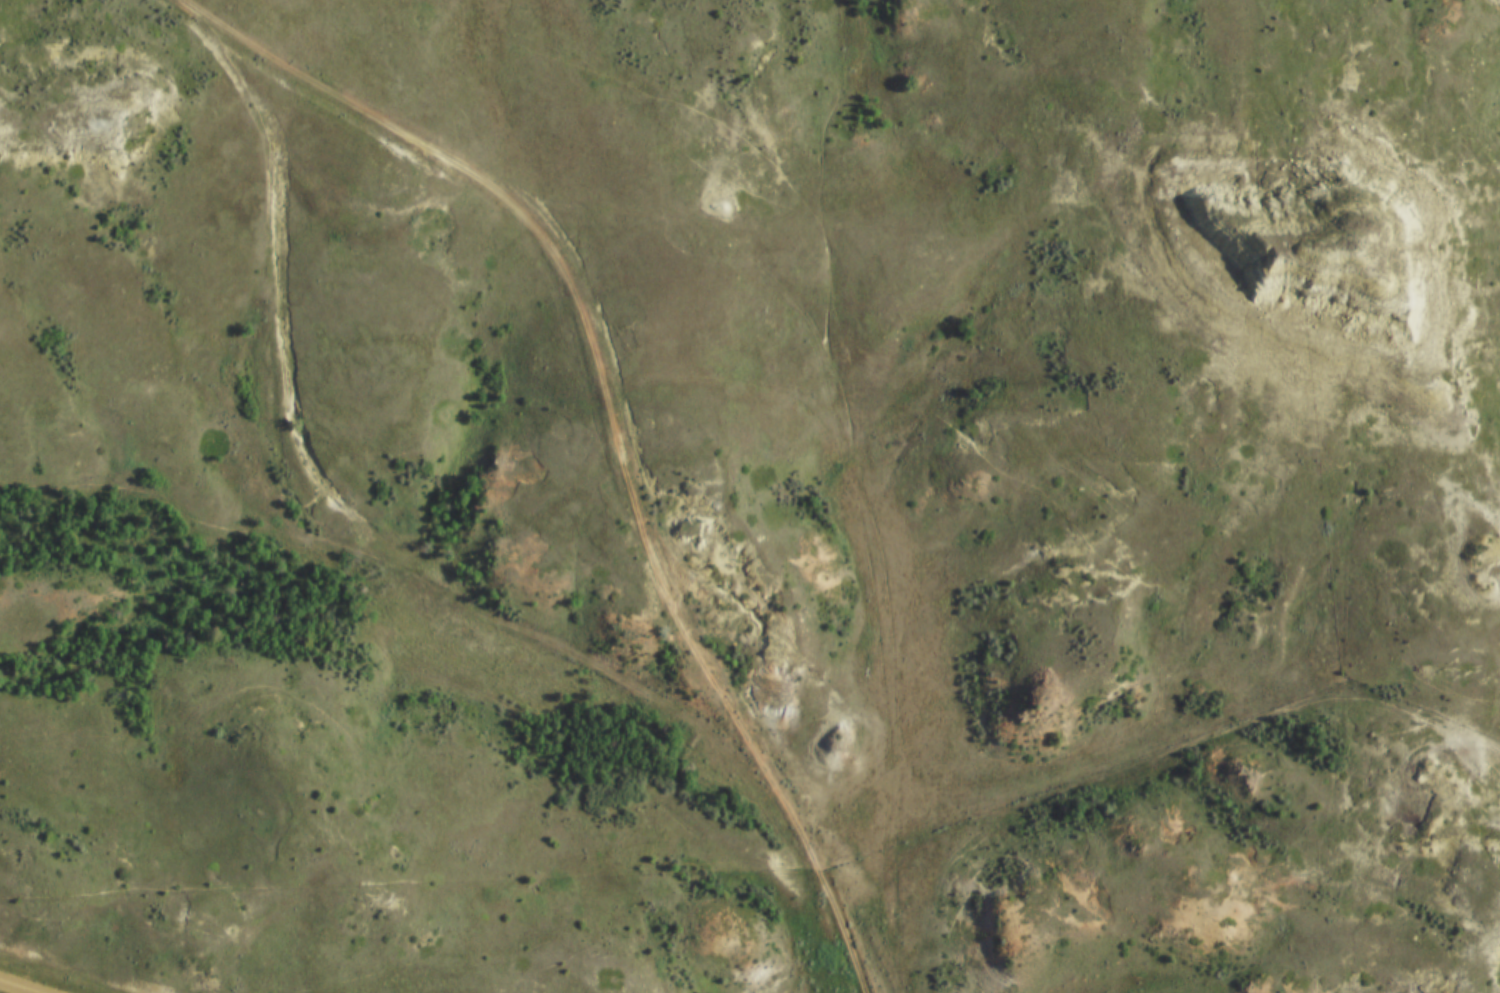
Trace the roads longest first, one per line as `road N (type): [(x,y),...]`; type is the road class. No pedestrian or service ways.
road 1 (track): [(188,0),(457,158),(517,205),(560,260),(591,333),(669,591),(794,819),(868,992)]

